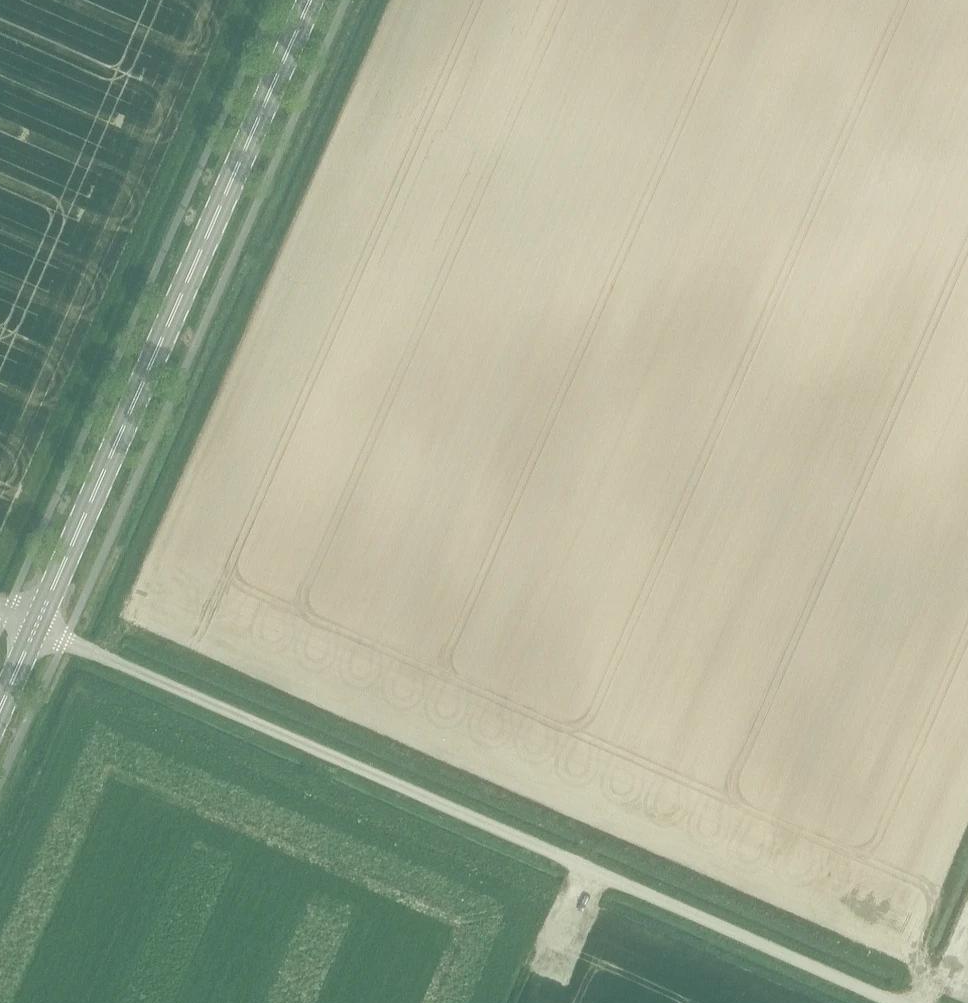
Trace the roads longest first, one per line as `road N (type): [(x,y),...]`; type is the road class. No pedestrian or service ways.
road 1 (unclassified): [(890,1002),(35,630)]
road 2 (secondary): [(35,630),(311,0)]

